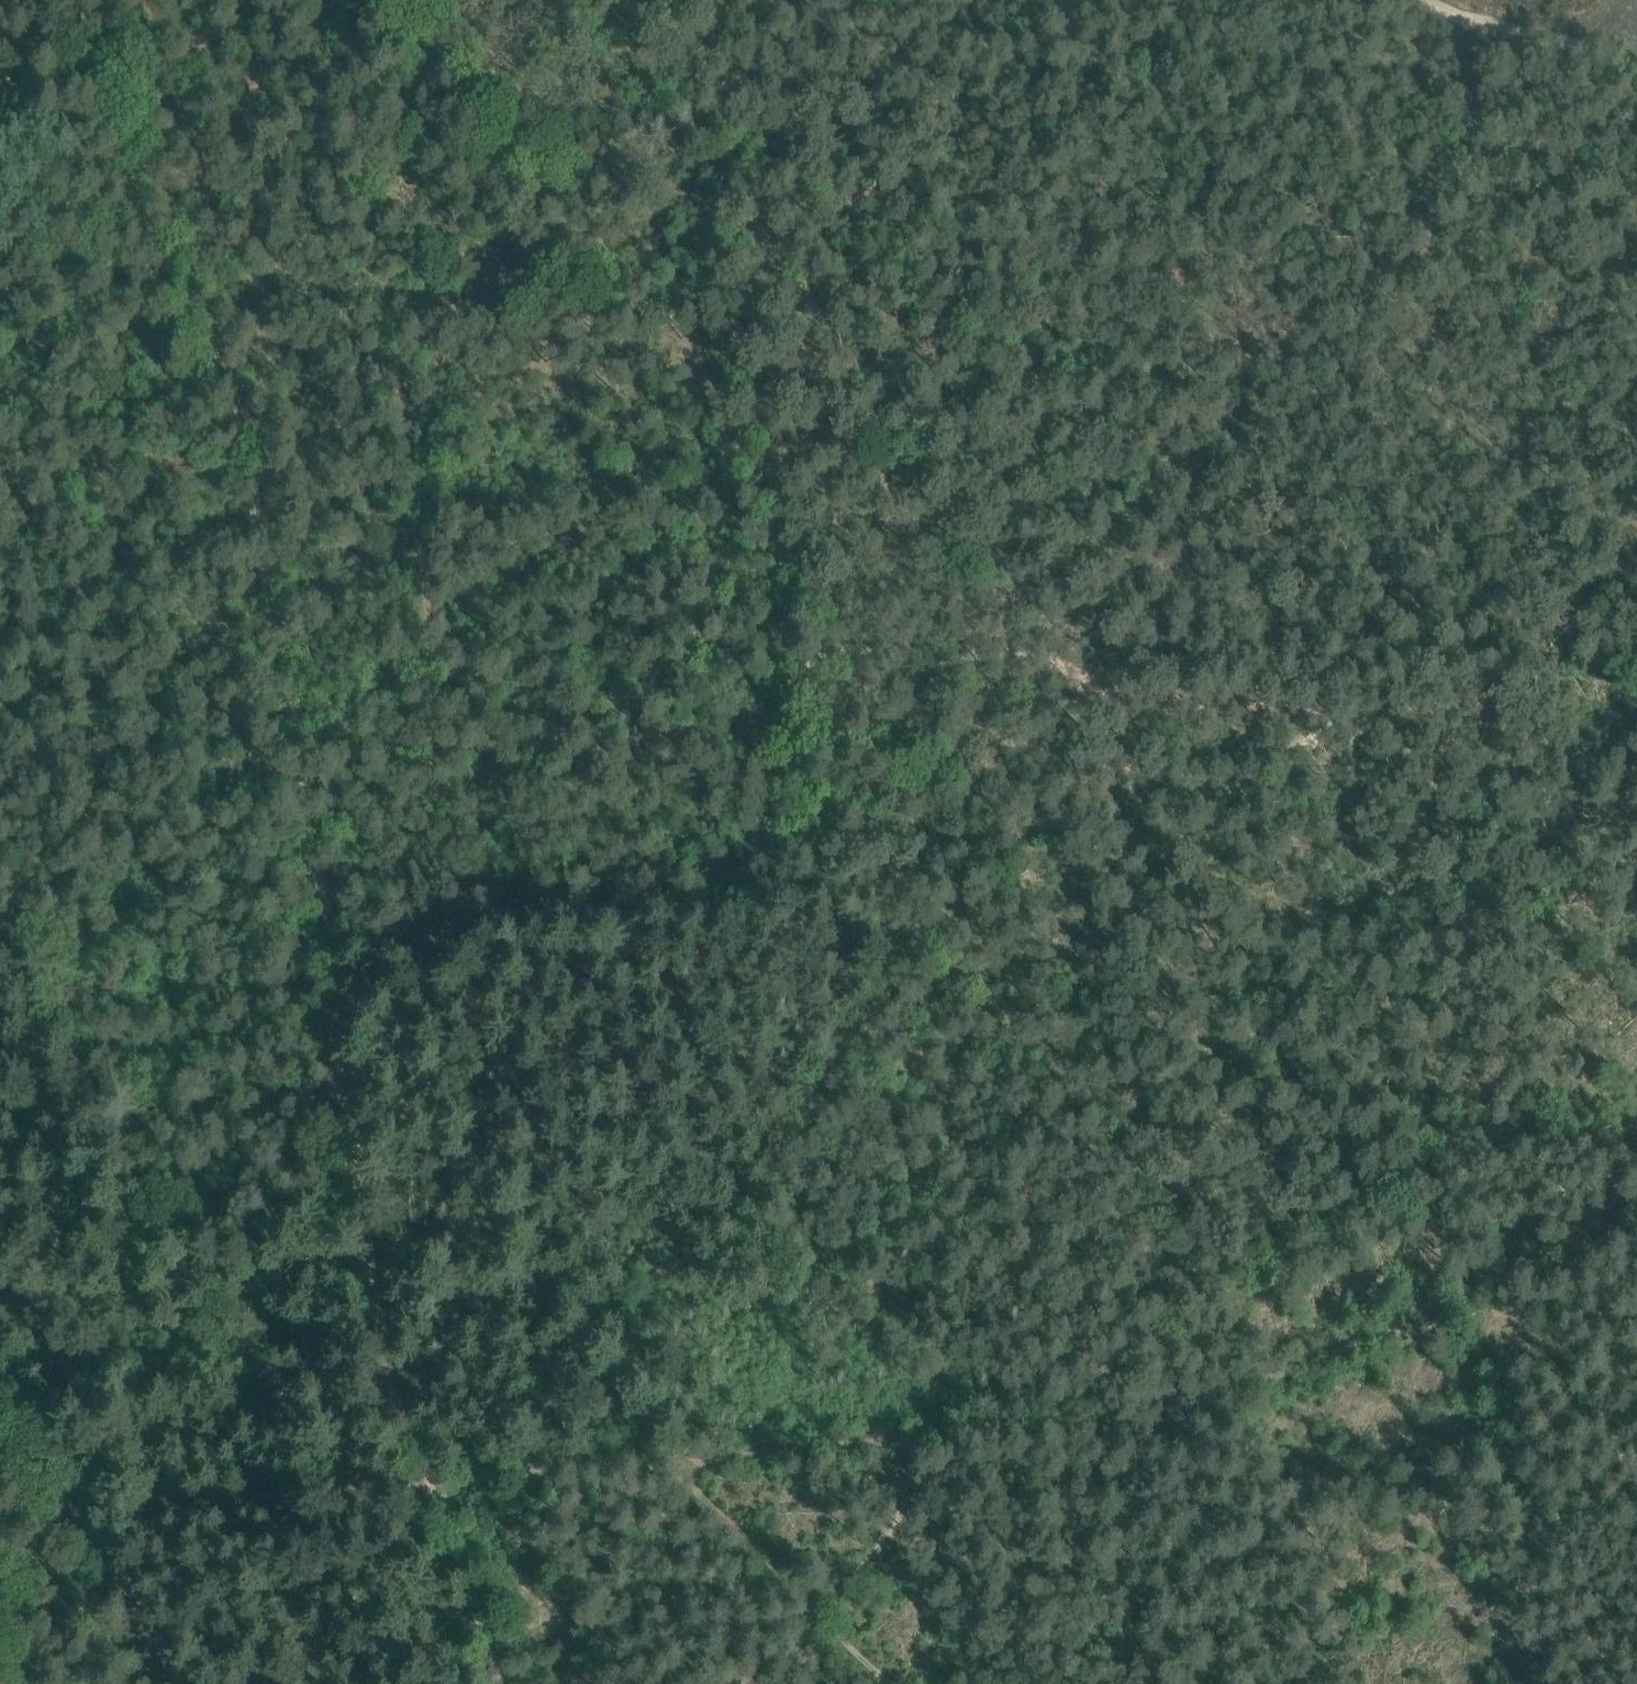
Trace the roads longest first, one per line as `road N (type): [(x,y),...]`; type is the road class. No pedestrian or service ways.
road 1 (track): [(173,1683),(0,1353)]

